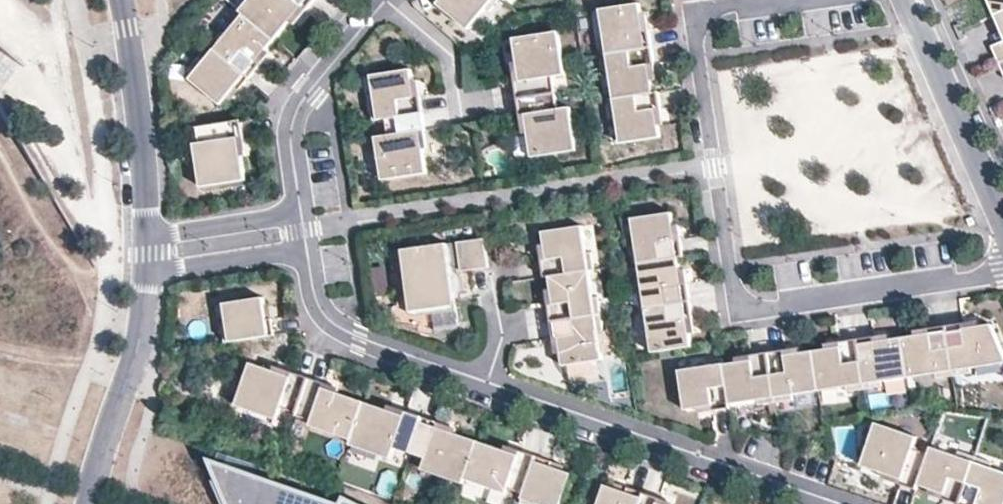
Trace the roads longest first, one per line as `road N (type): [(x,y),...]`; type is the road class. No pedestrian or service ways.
road 1 (residential): [(763,0),(712,7),(694,23),(692,38),(742,304),(756,310),(1002,271)]
road 2 (residential): [(490,381),(844,503)]
road 3 (residential): [(308,249),(317,305),(344,331),(490,381)]
road 4 (residential): [(389,1),(312,89),(293,126),(303,209)]
road 5 (residential): [(148,273),(139,354),(92,503)]
road 6 (residential): [(909,0),(1002,218)]
road 7 (residential): [(122,0),(149,232)]
road 8 (residential): [(148,273),(308,249)]
road 9 (residential): [(303,209),(149,232)]
road 10 (residential): [(389,1),(453,54),(463,117)]

